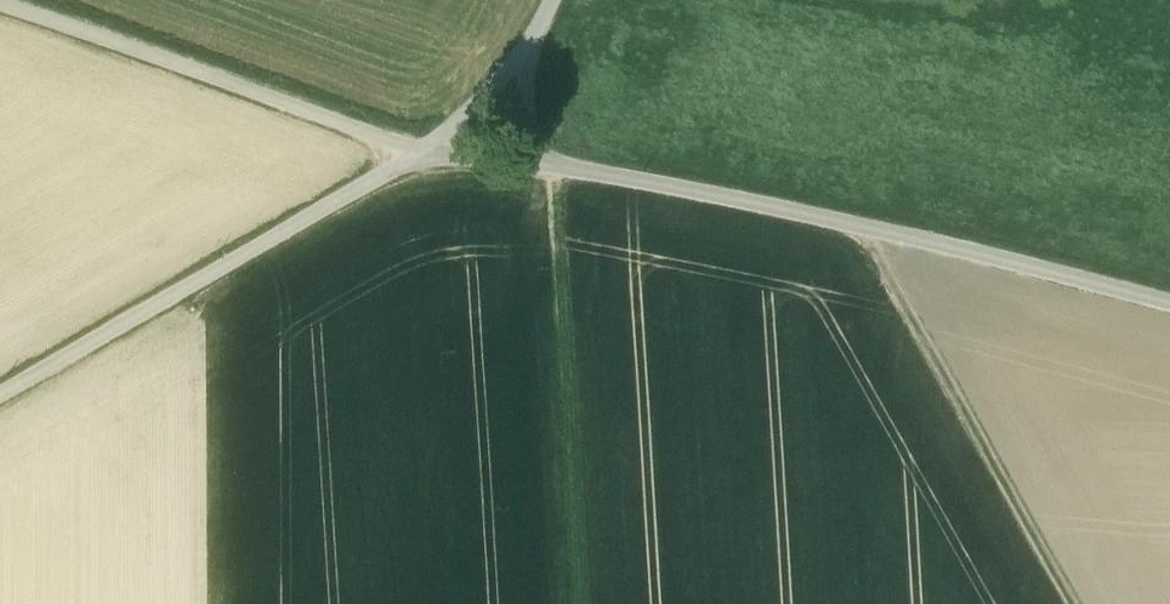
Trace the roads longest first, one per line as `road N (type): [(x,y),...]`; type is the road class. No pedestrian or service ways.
road 1 (unclassified): [(1169,312),(852,227),(539,165)]
road 2 (unclassified): [(0,394),(425,151)]
road 3 (unclassified): [(425,151),(0,6)]
road 4 (track): [(539,165),(548,181),(572,603)]
road 5 (track): [(852,227),(1063,603)]
road 6 (unclassified): [(425,151),(521,62)]

